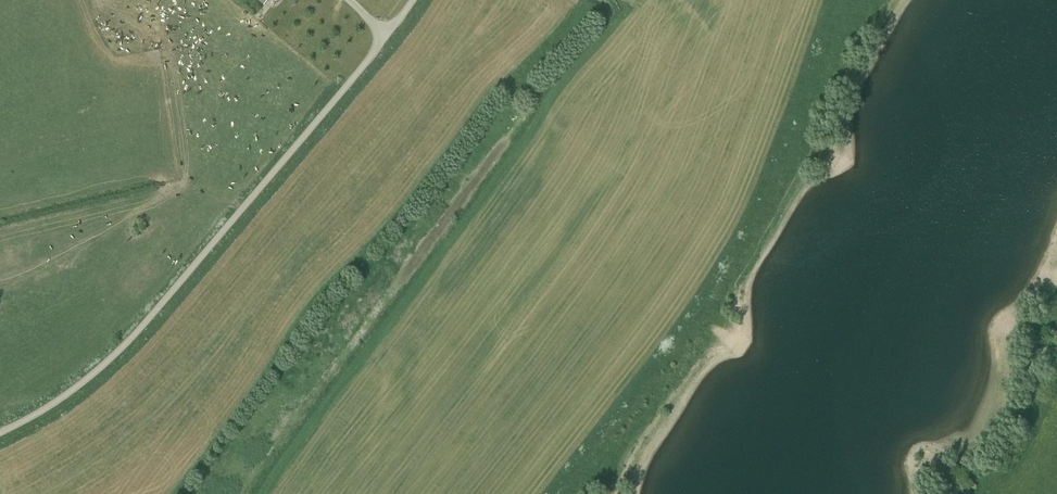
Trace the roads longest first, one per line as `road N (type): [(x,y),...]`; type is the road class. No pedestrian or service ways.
road 1 (unclassified): [(0,434),(59,400),(145,323),(414,0)]

